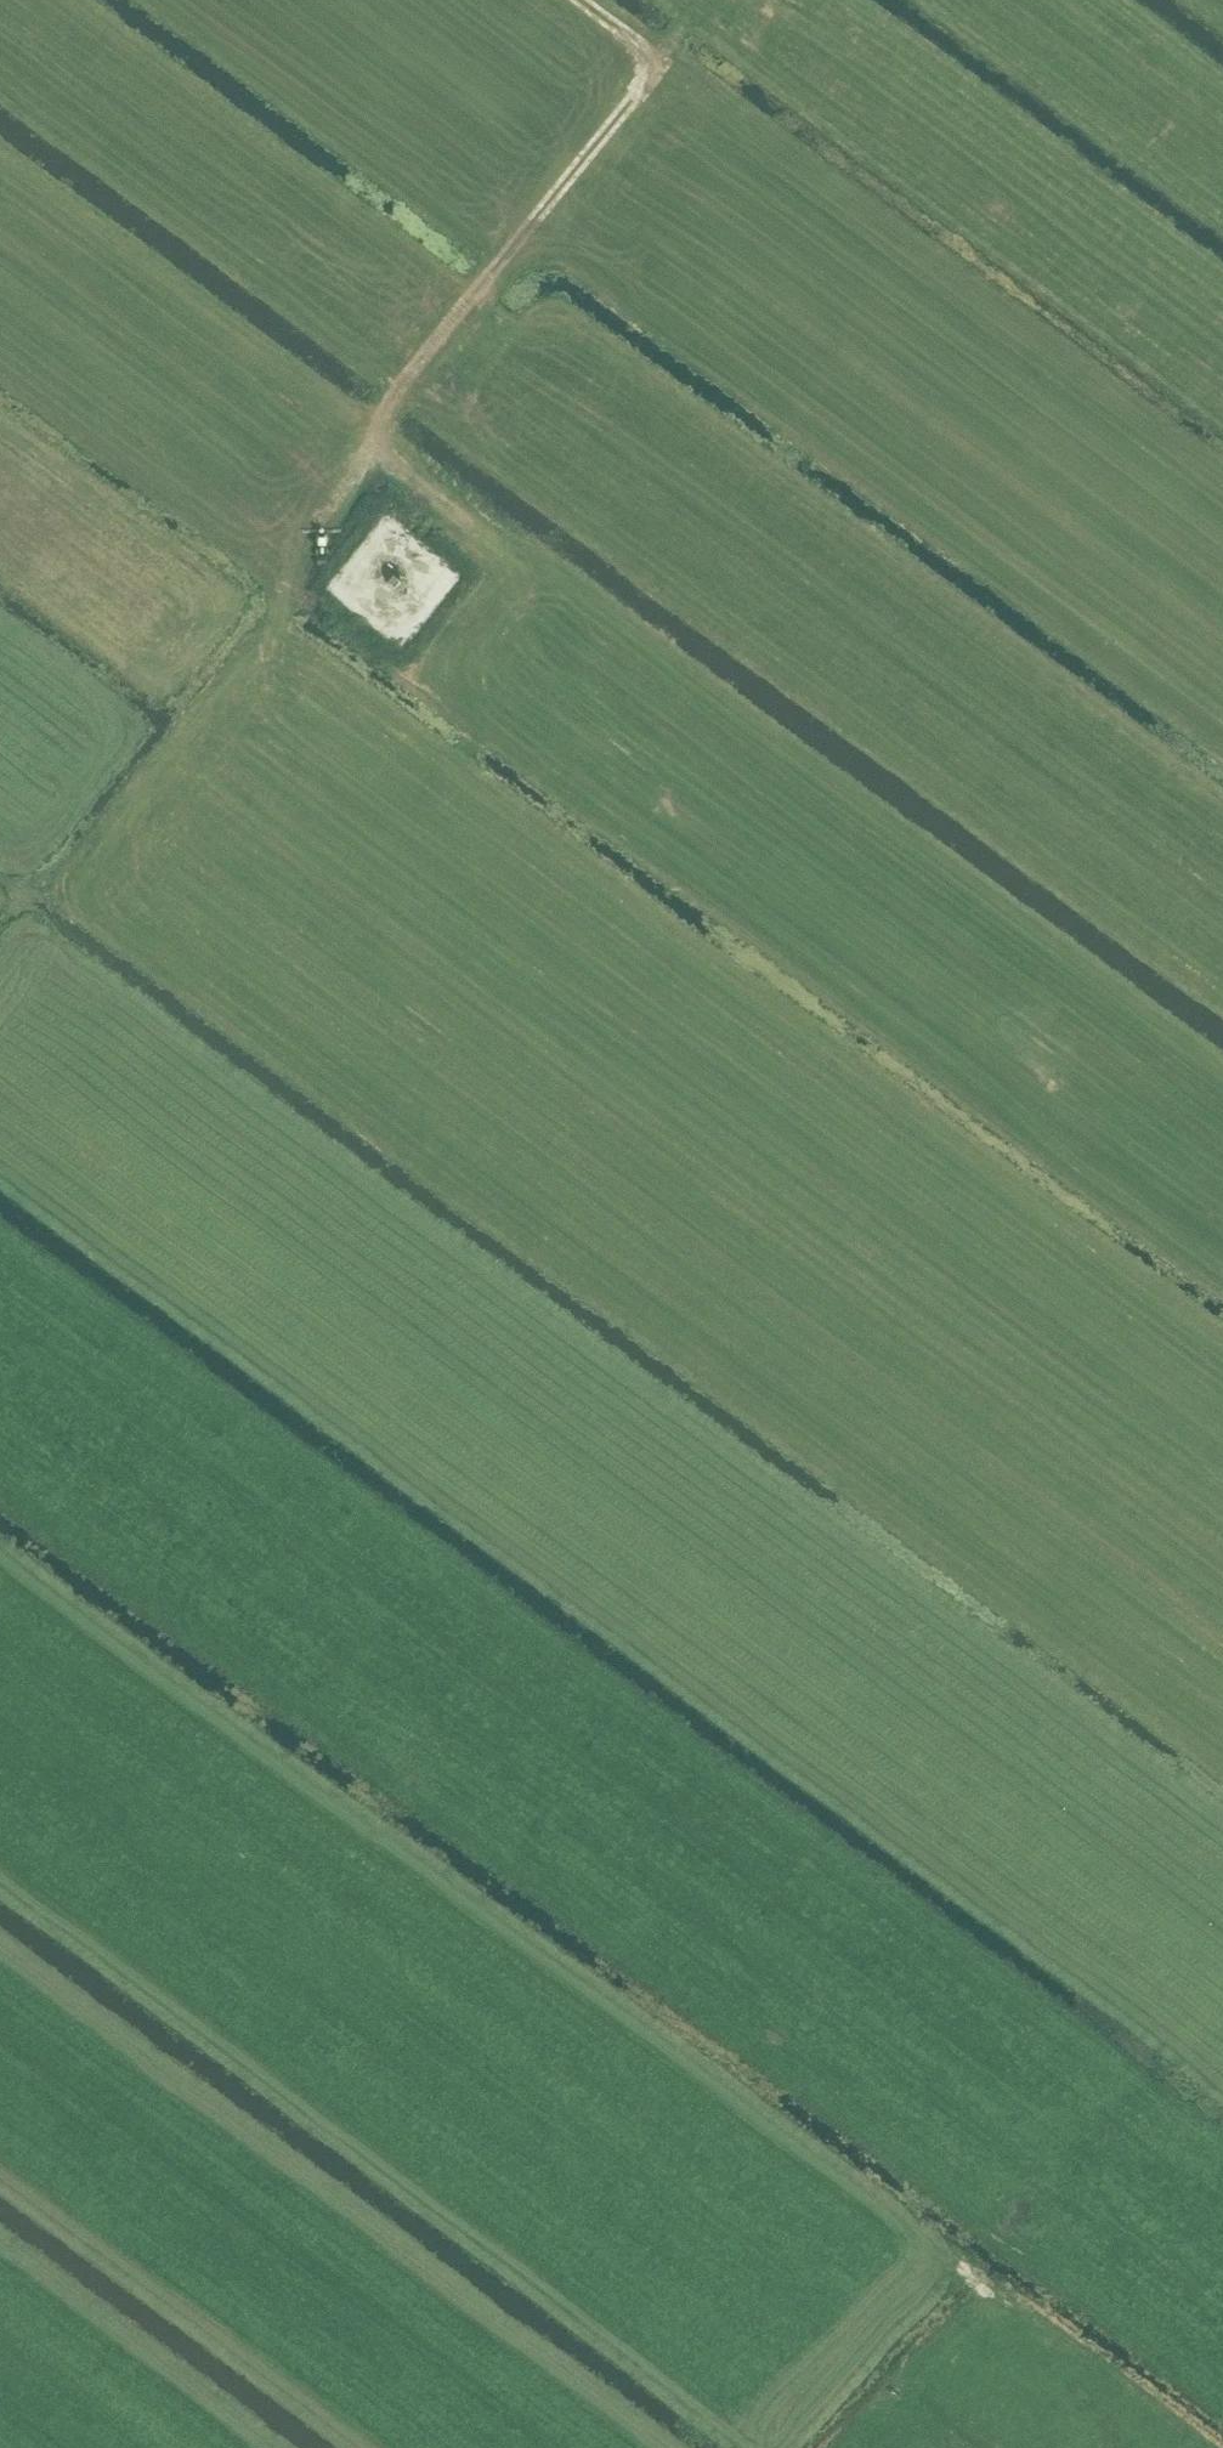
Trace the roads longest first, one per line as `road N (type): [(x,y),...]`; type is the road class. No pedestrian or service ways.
road 1 (track): [(372,429),(715,0)]

